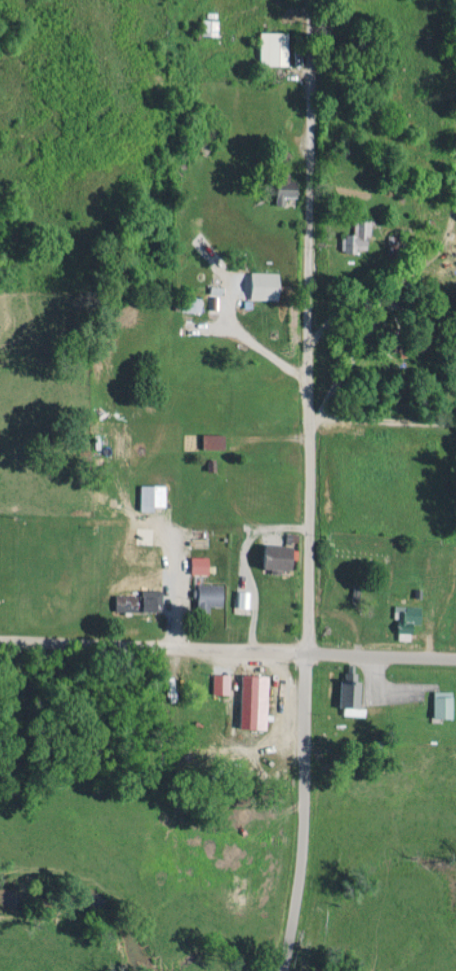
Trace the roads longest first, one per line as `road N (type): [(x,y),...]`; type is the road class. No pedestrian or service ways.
road 1 (residential): [(303,655),(313,0)]
road 2 (tertiary): [(0,641),(455,658)]
road 3 (residential): [(286,970),(301,850),(303,655)]
road 4 (residential): [(455,425),(307,425)]

